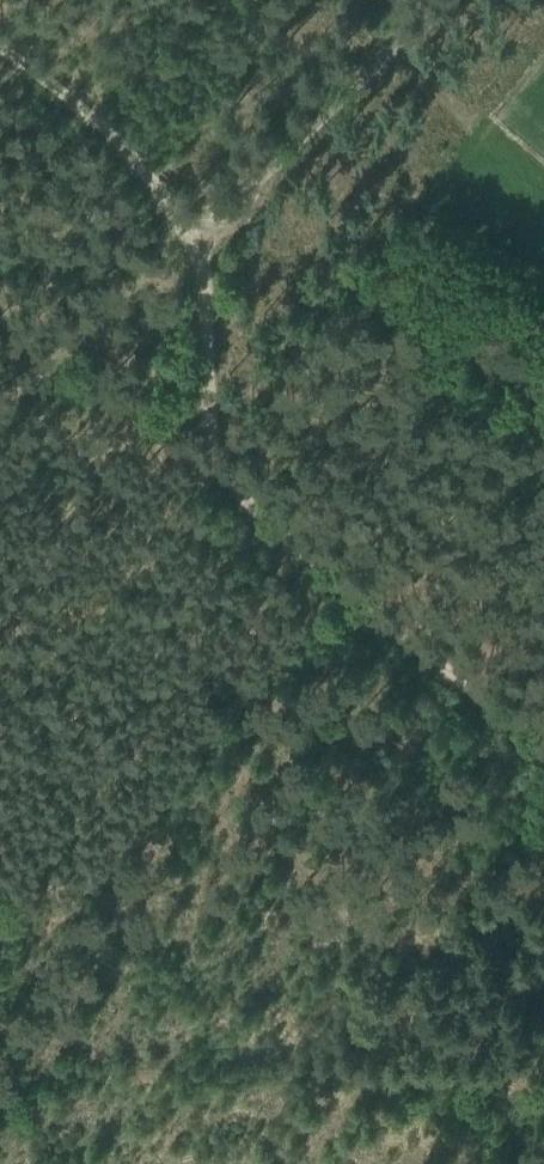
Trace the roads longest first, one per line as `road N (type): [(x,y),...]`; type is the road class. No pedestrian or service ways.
road 1 (track): [(543,751),(229,493)]
road 2 (track): [(0,563),(16,553),(207,304)]
road 3 (track): [(186,226),(419,0)]
road 4 (track): [(186,226),(166,183),(105,120),(0,41)]
road 5 (track): [(42,363),(229,493)]
road 6 (track): [(186,226),(42,363)]
road 7 (track): [(229,493),(206,416),(207,304)]

